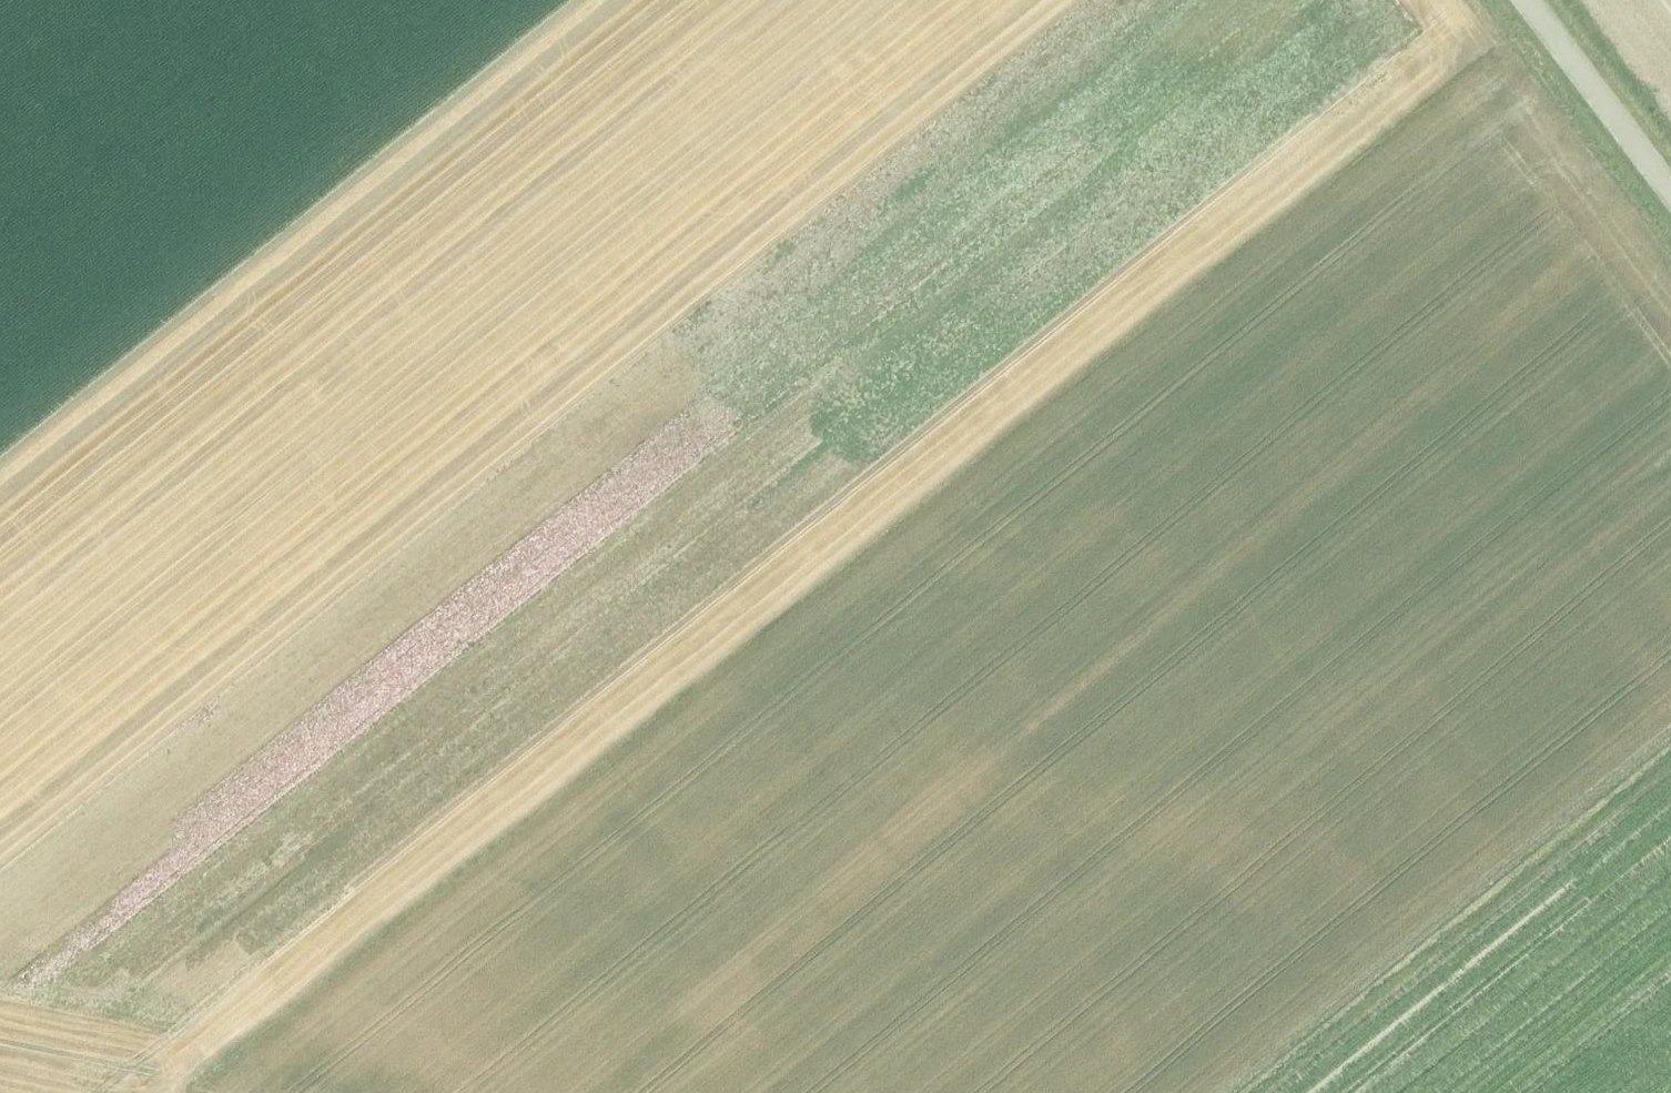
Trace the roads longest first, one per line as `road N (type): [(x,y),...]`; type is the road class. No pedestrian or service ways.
road 1 (unclassified): [(1670,182),(1536,0)]

